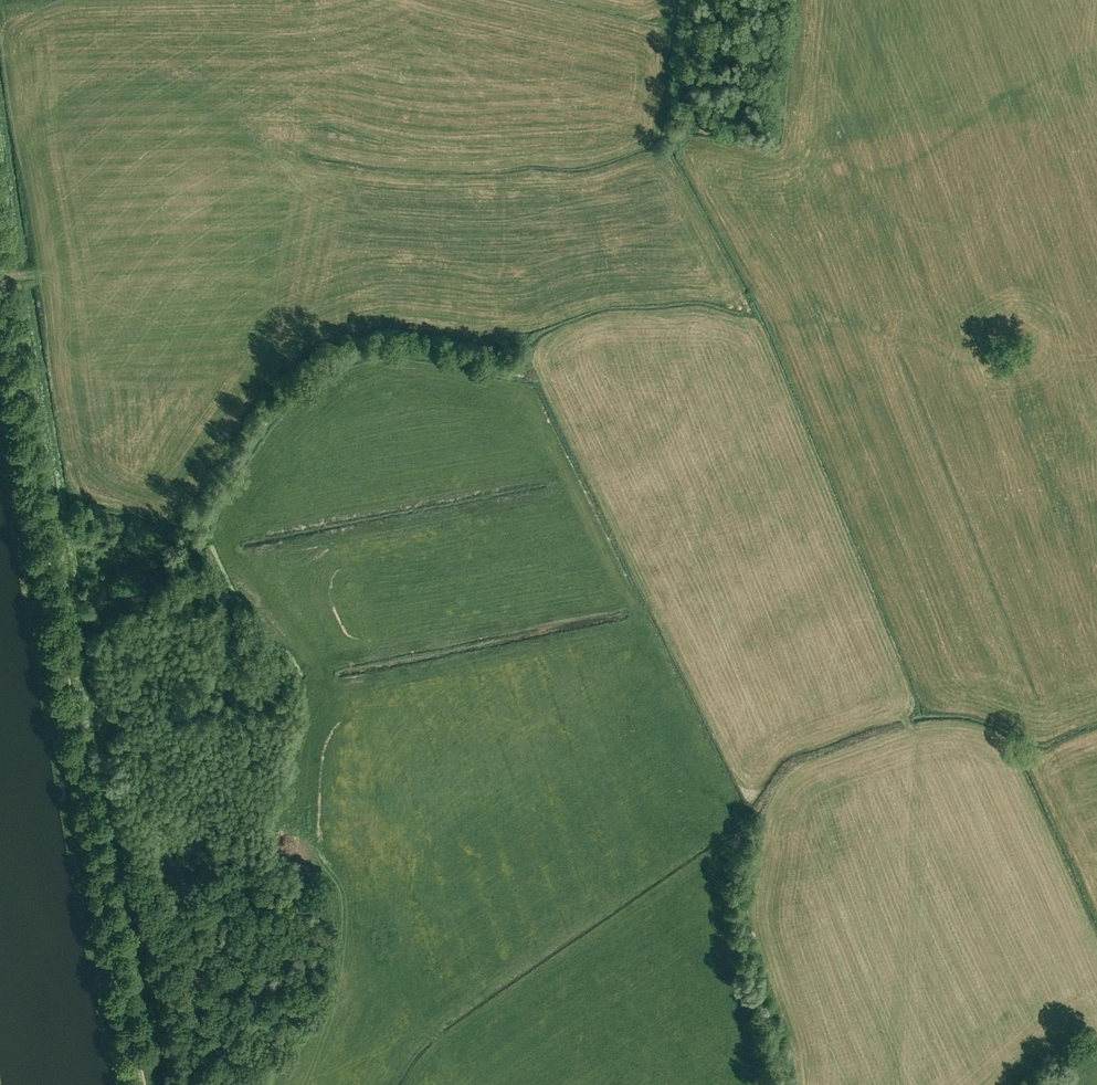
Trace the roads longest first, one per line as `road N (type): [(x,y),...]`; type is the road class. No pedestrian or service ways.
road 1 (track): [(145,1084),(56,613),(0,252)]

